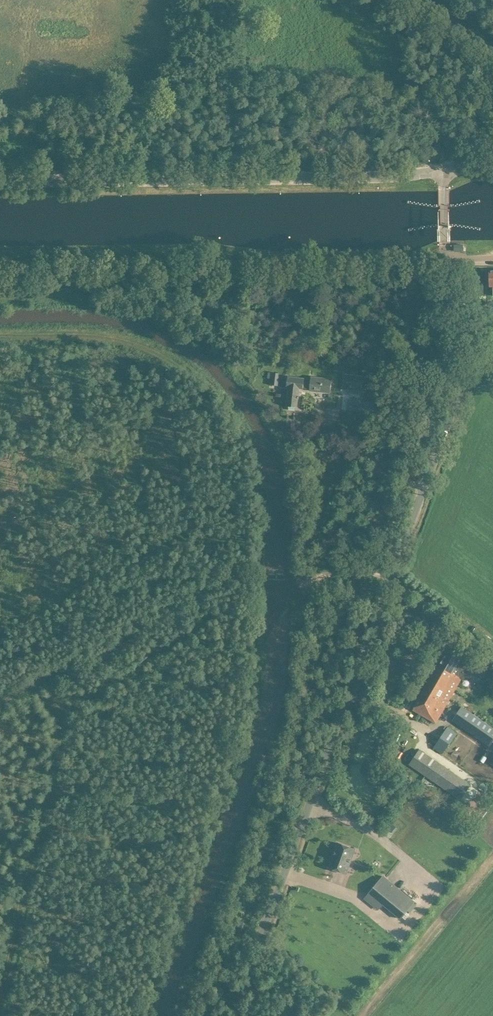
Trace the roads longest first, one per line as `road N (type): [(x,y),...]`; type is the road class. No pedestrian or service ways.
road 1 (unclassified): [(235,1015),(470,356),(447,259)]
road 2 (unclassified): [(0,182),(443,175)]
road 3 (track): [(0,338),(100,339),(151,354),(204,396),(239,446),(254,504),(251,574)]

